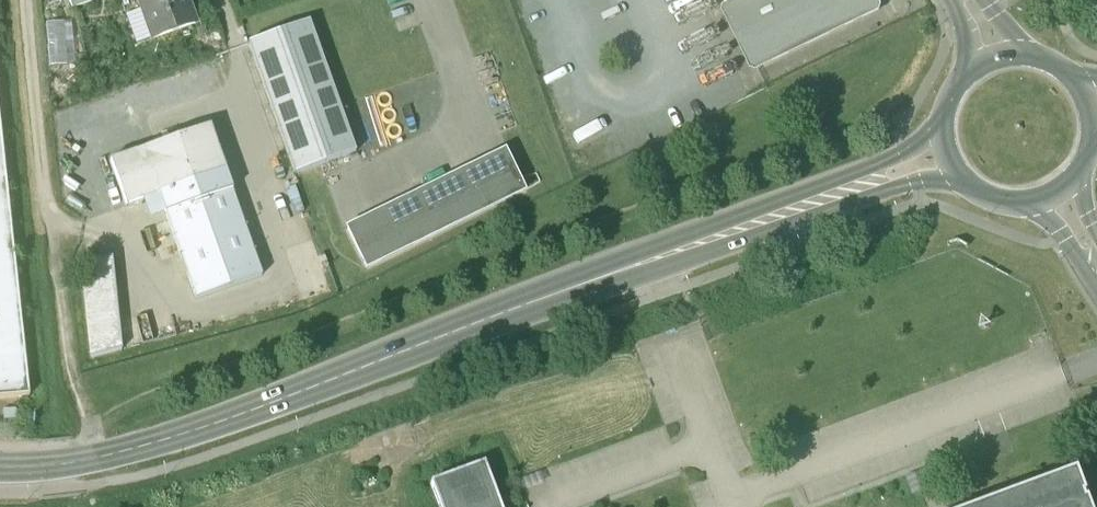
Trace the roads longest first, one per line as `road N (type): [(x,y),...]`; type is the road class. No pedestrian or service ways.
road 1 (secondary): [(946,155),(167,441),(47,470),(0,469)]
road 2 (secondary): [(946,155),(971,190),(999,205),(1030,208),(1060,198)]
road 3 (secondary): [(1095,104),(1055,60),(1023,52),(994,56)]
road 4 (secondary): [(994,56),(966,74),(949,98),(946,155)]

